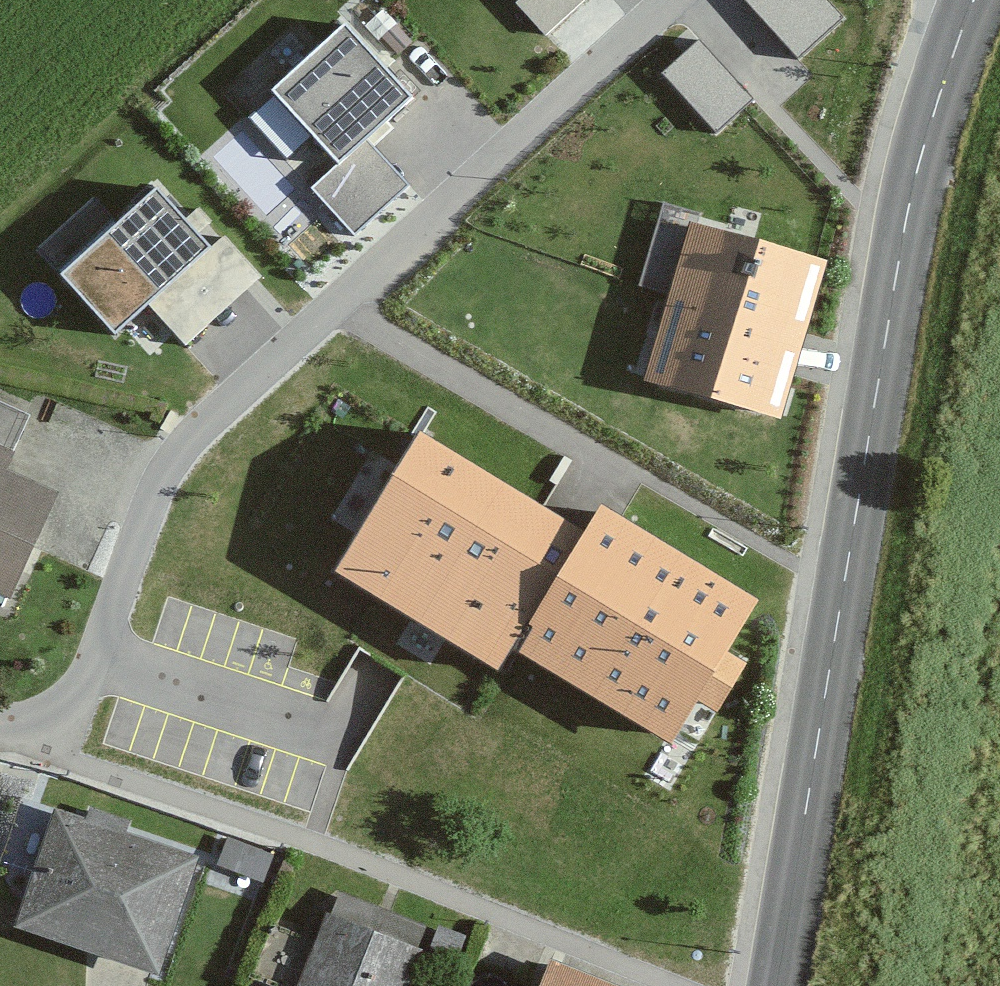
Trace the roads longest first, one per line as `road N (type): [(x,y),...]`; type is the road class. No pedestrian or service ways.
road 1 (tertiary): [(774,985),(904,213),(971,0)]
road 2 (residential): [(669,0),(167,468),(56,749)]
road 3 (residential): [(56,749),(674,985)]

